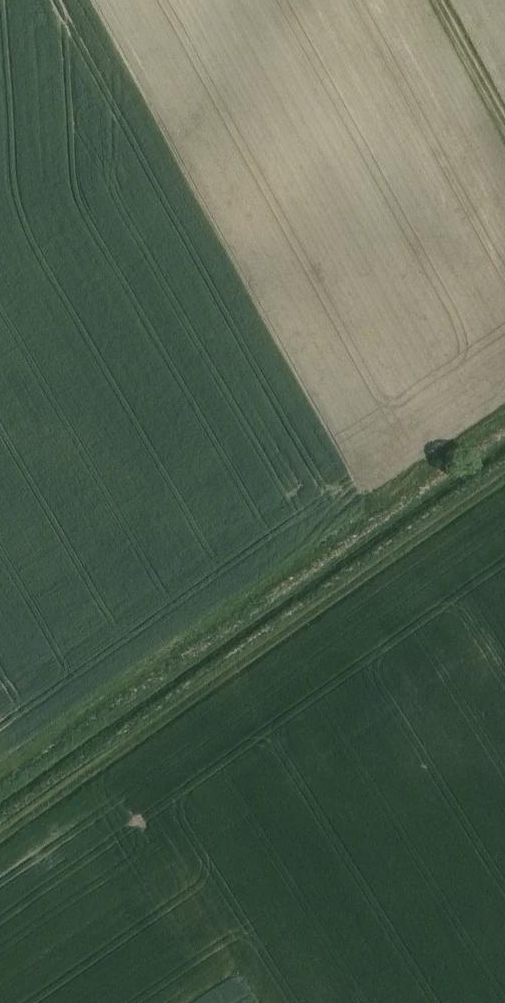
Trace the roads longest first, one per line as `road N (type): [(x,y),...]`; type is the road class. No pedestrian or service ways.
road 1 (track): [(439,0),(504,122)]

